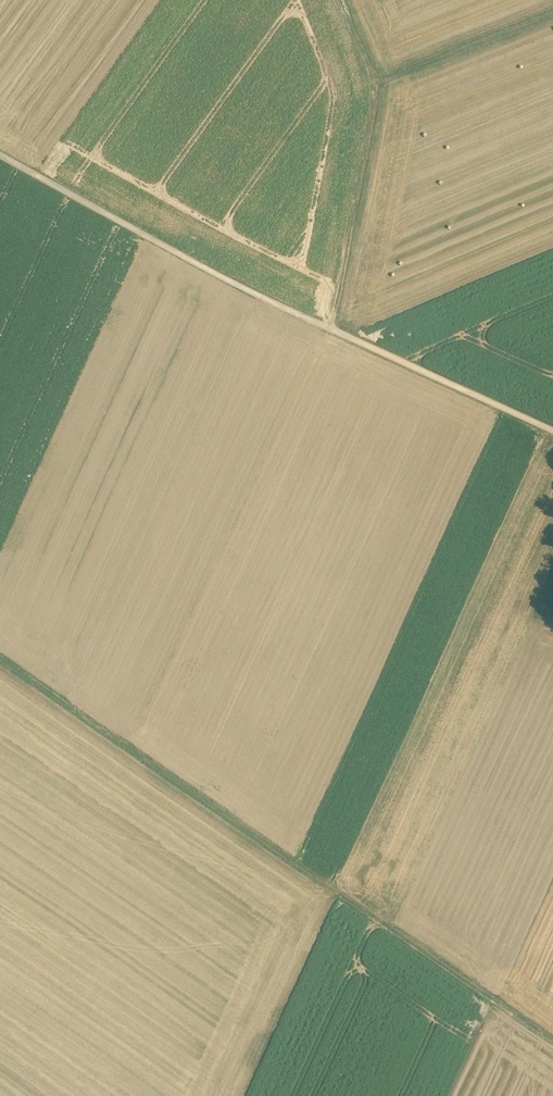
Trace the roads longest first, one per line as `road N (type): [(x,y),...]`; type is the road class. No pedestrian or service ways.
road 1 (track): [(552,1042),(0,659)]
road 2 (track): [(0,154),(331,326),(552,430)]
road 3 (track): [(342,0),(375,85),(375,108),(331,326)]

